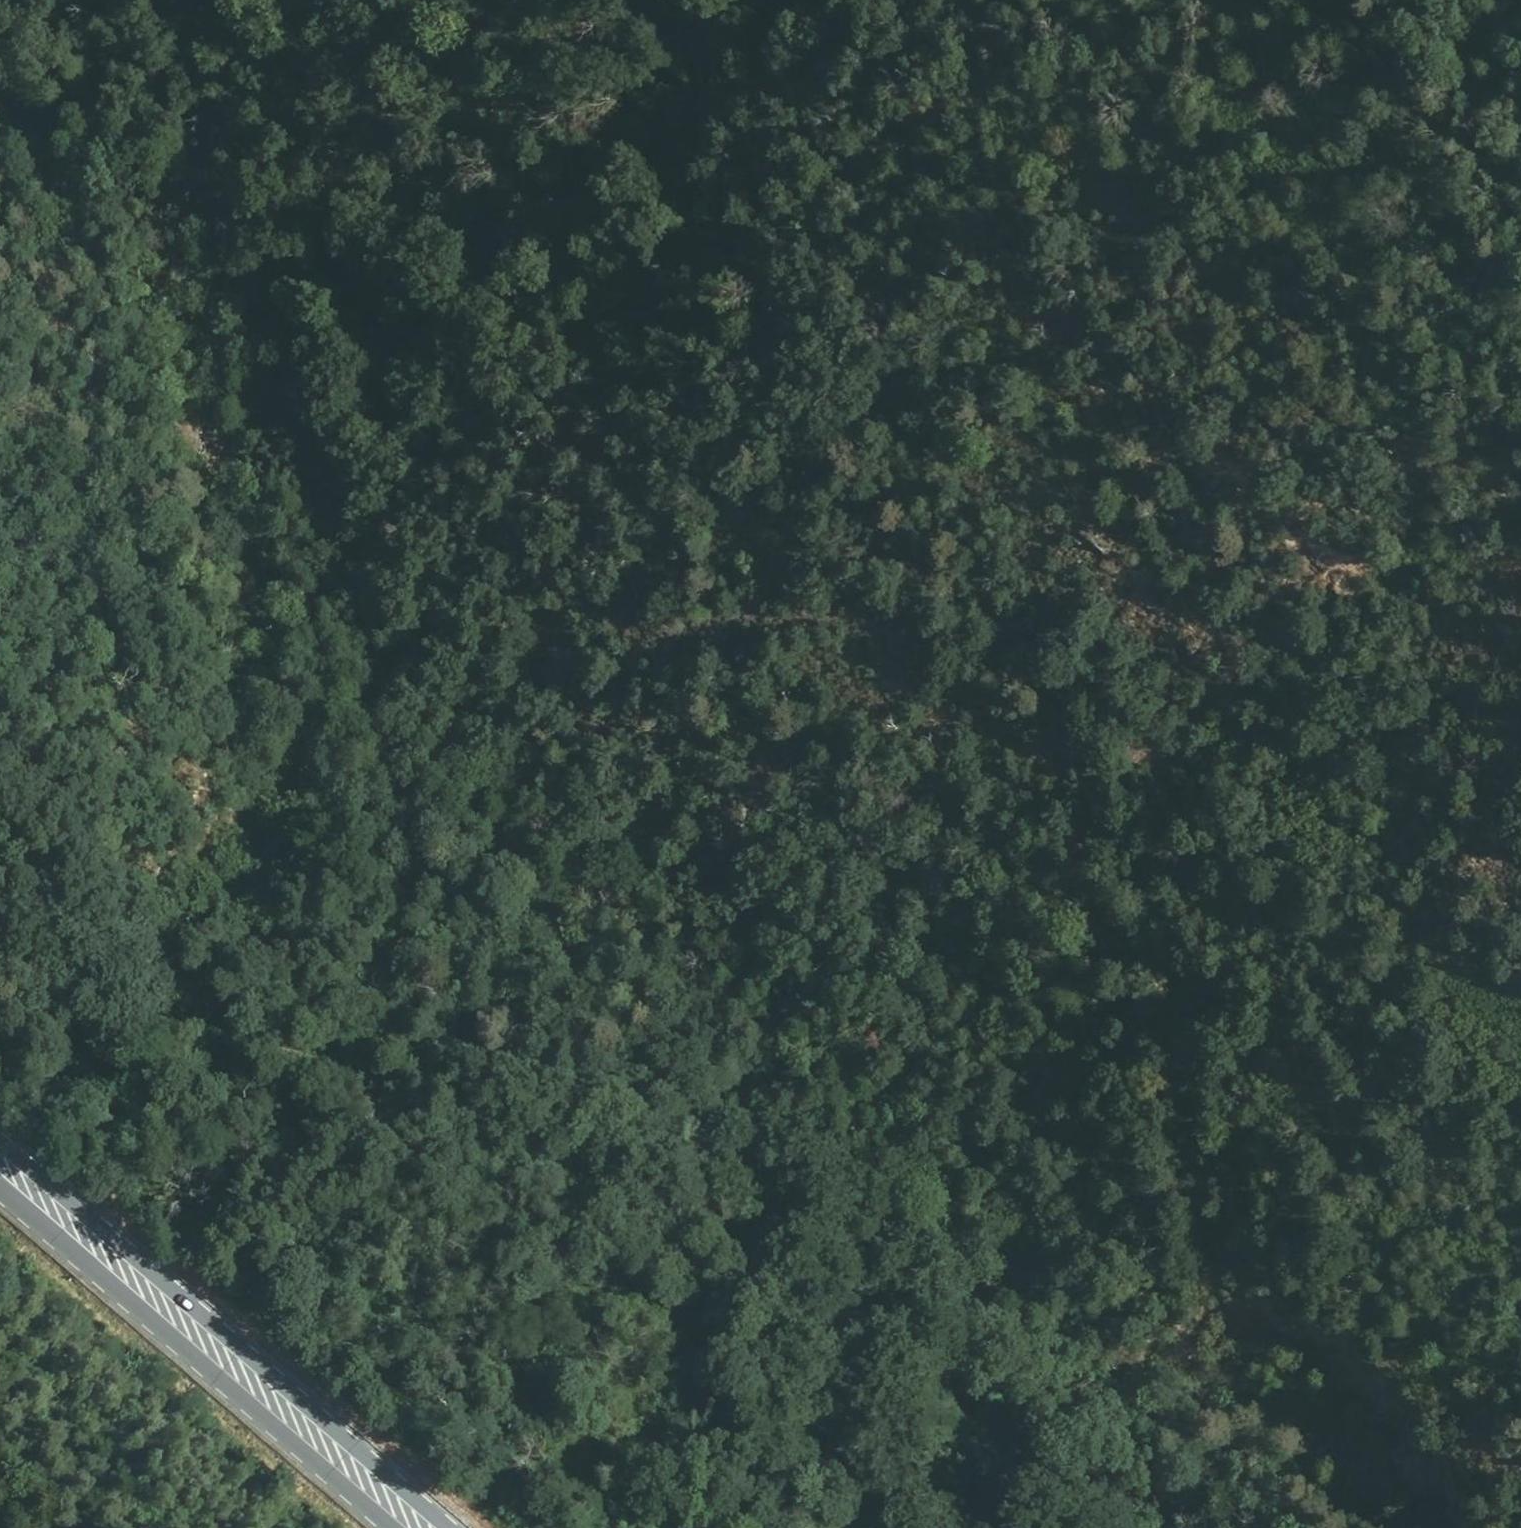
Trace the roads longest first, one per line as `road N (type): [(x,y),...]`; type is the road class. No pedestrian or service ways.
road 1 (primary): [(443,1527),(0,1154)]
road 2 (primary): [(0,1157),(407,1527)]

